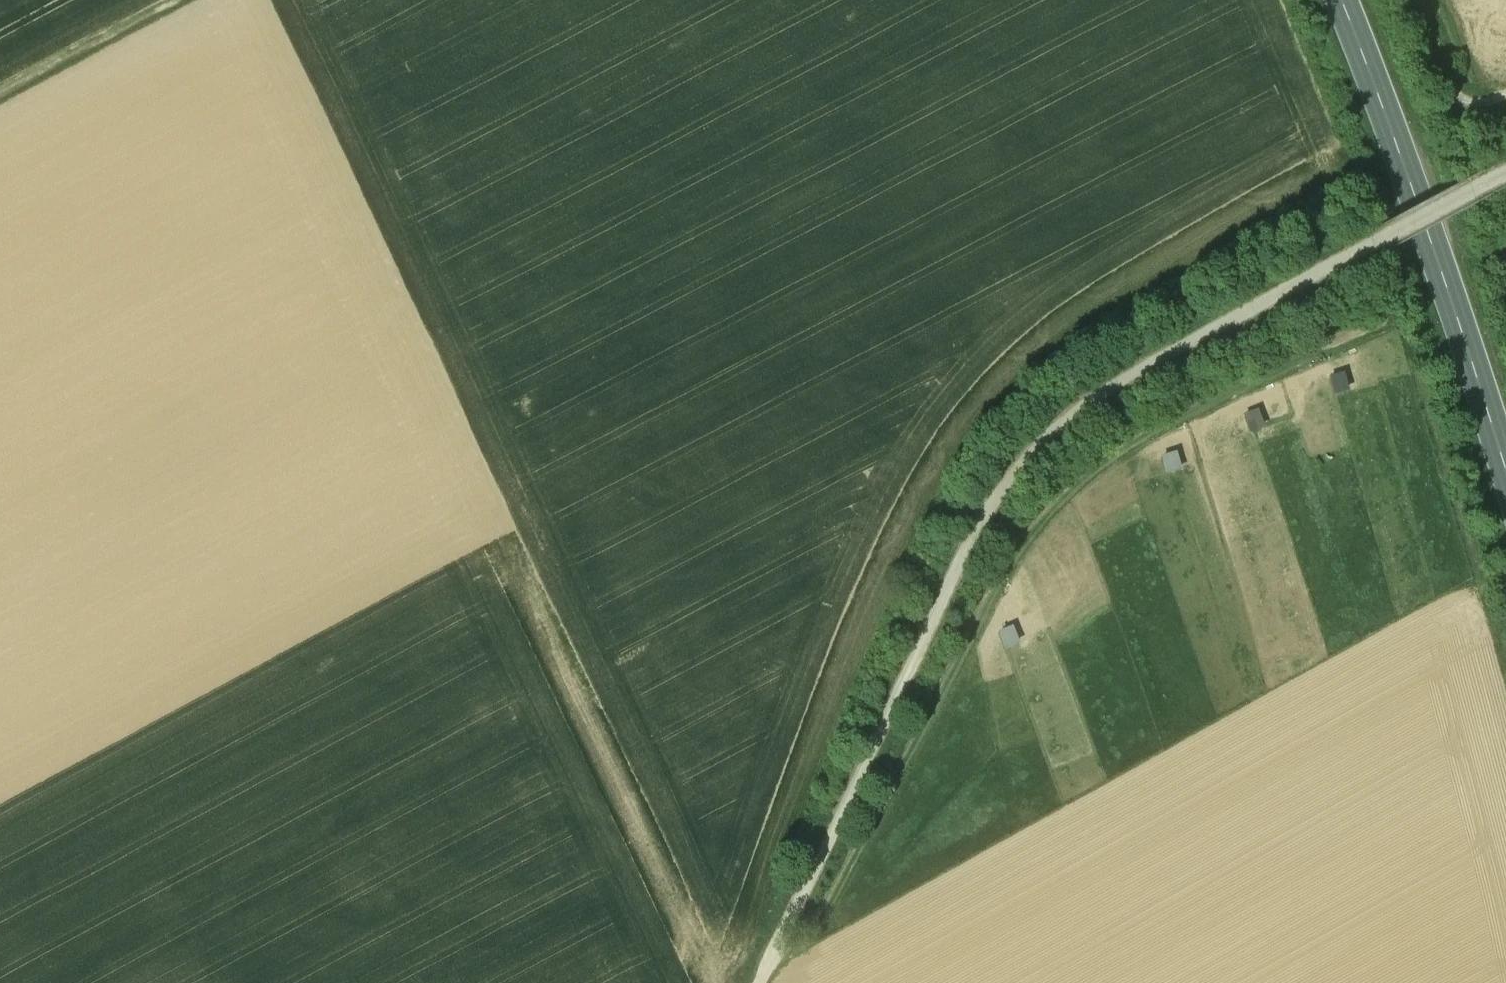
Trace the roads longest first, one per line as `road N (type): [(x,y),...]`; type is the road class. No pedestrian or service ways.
road 1 (track): [(759,982),(979,520),(1036,447),(1098,393),(1361,252)]
road 2 (primary): [(1505,479),(1481,390),(1337,0)]
road 3 (track): [(1505,175),(1361,252)]
road 4 (track): [(1415,0),(1461,101),(1505,95)]

